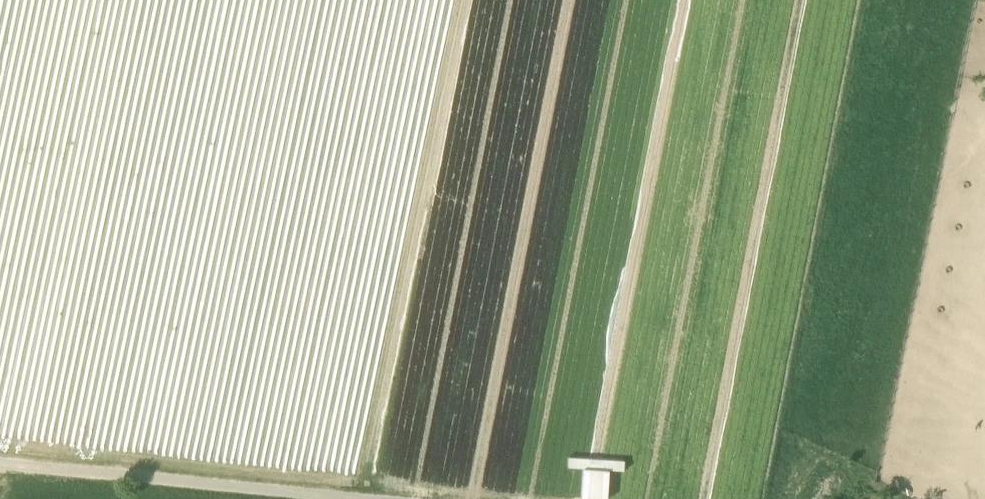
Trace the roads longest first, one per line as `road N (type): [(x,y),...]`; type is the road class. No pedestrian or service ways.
road 1 (track): [(0,464),(350,498)]

